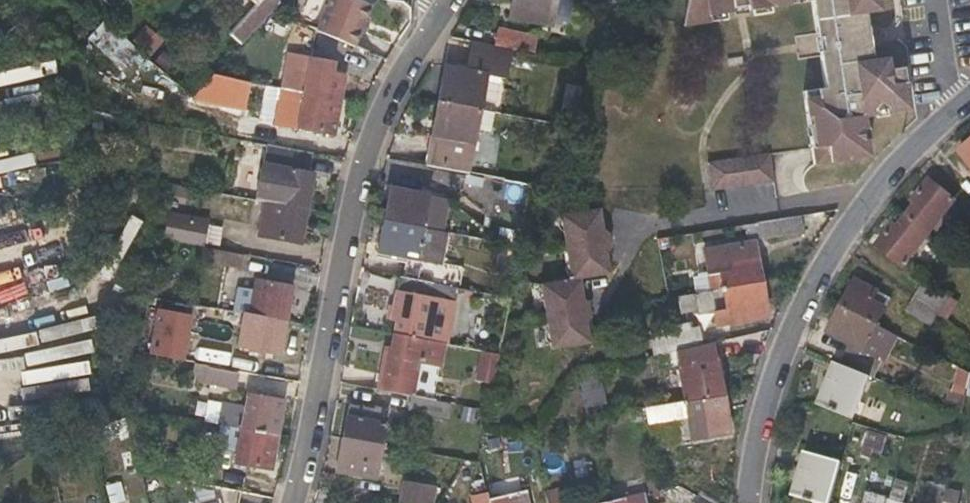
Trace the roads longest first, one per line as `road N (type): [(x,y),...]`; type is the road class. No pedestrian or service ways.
road 1 (residential): [(445,2),(396,83),(363,172),(298,502)]
road 2 (residential): [(969,104),(914,150),(827,274),(767,415),(751,502)]

